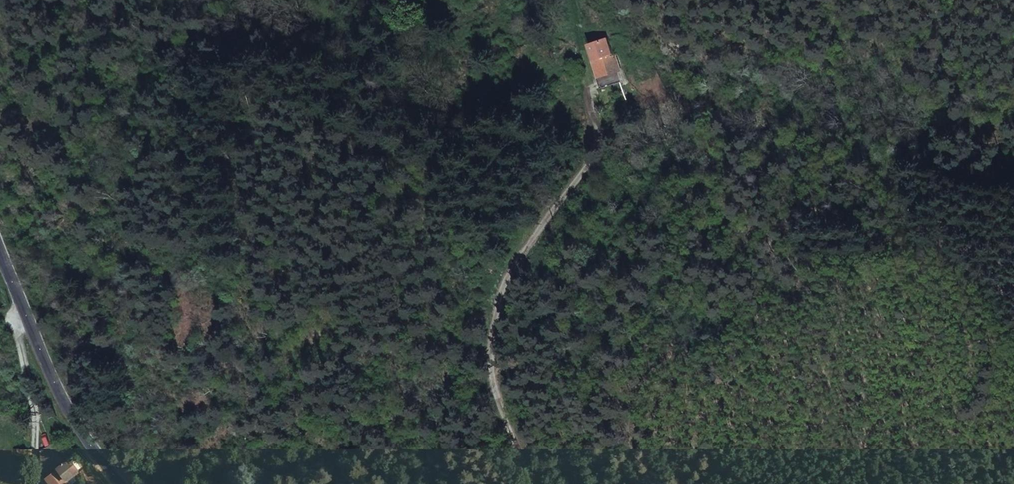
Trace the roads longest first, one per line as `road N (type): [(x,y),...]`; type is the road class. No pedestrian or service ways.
road 1 (track): [(303,0),(312,41),(248,213),(362,483)]
road 2 (residential): [(542,483),(515,422),(495,349),(497,320),(502,290),(535,233),(601,153),(588,86)]
road 3 (tertiary): [(0,252),(59,393),(121,483)]

